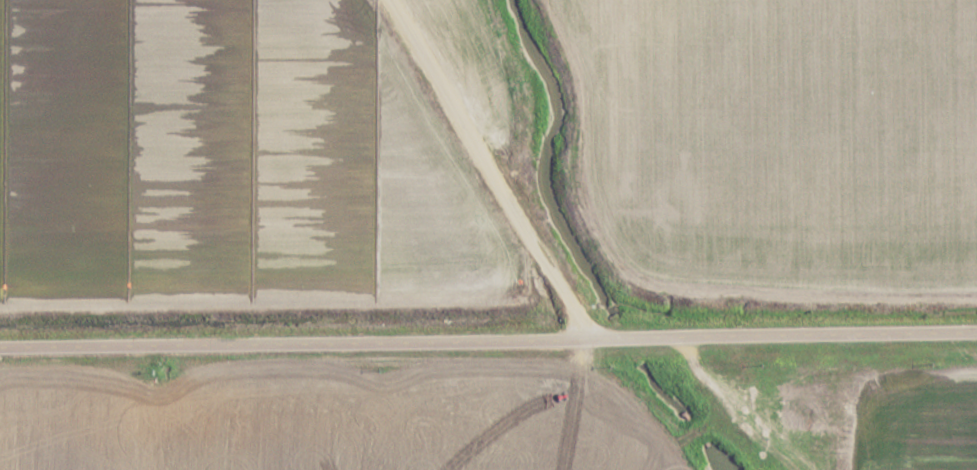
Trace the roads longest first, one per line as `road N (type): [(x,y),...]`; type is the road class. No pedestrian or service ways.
road 1 (residential): [(0,346),(605,342)]
road 2 (residential): [(630,341),(605,342),(537,252),(382,0)]
road 3 (residential): [(630,341),(976,332)]

